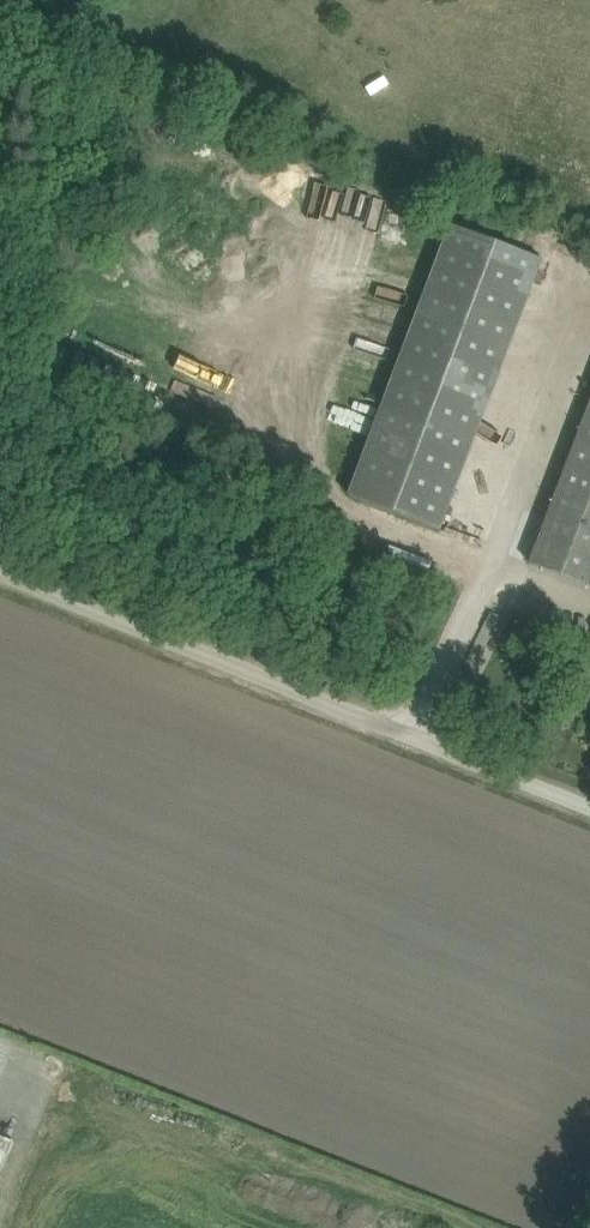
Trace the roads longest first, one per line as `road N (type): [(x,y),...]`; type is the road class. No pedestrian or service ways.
road 1 (unclassified): [(589,805),(0,572)]

